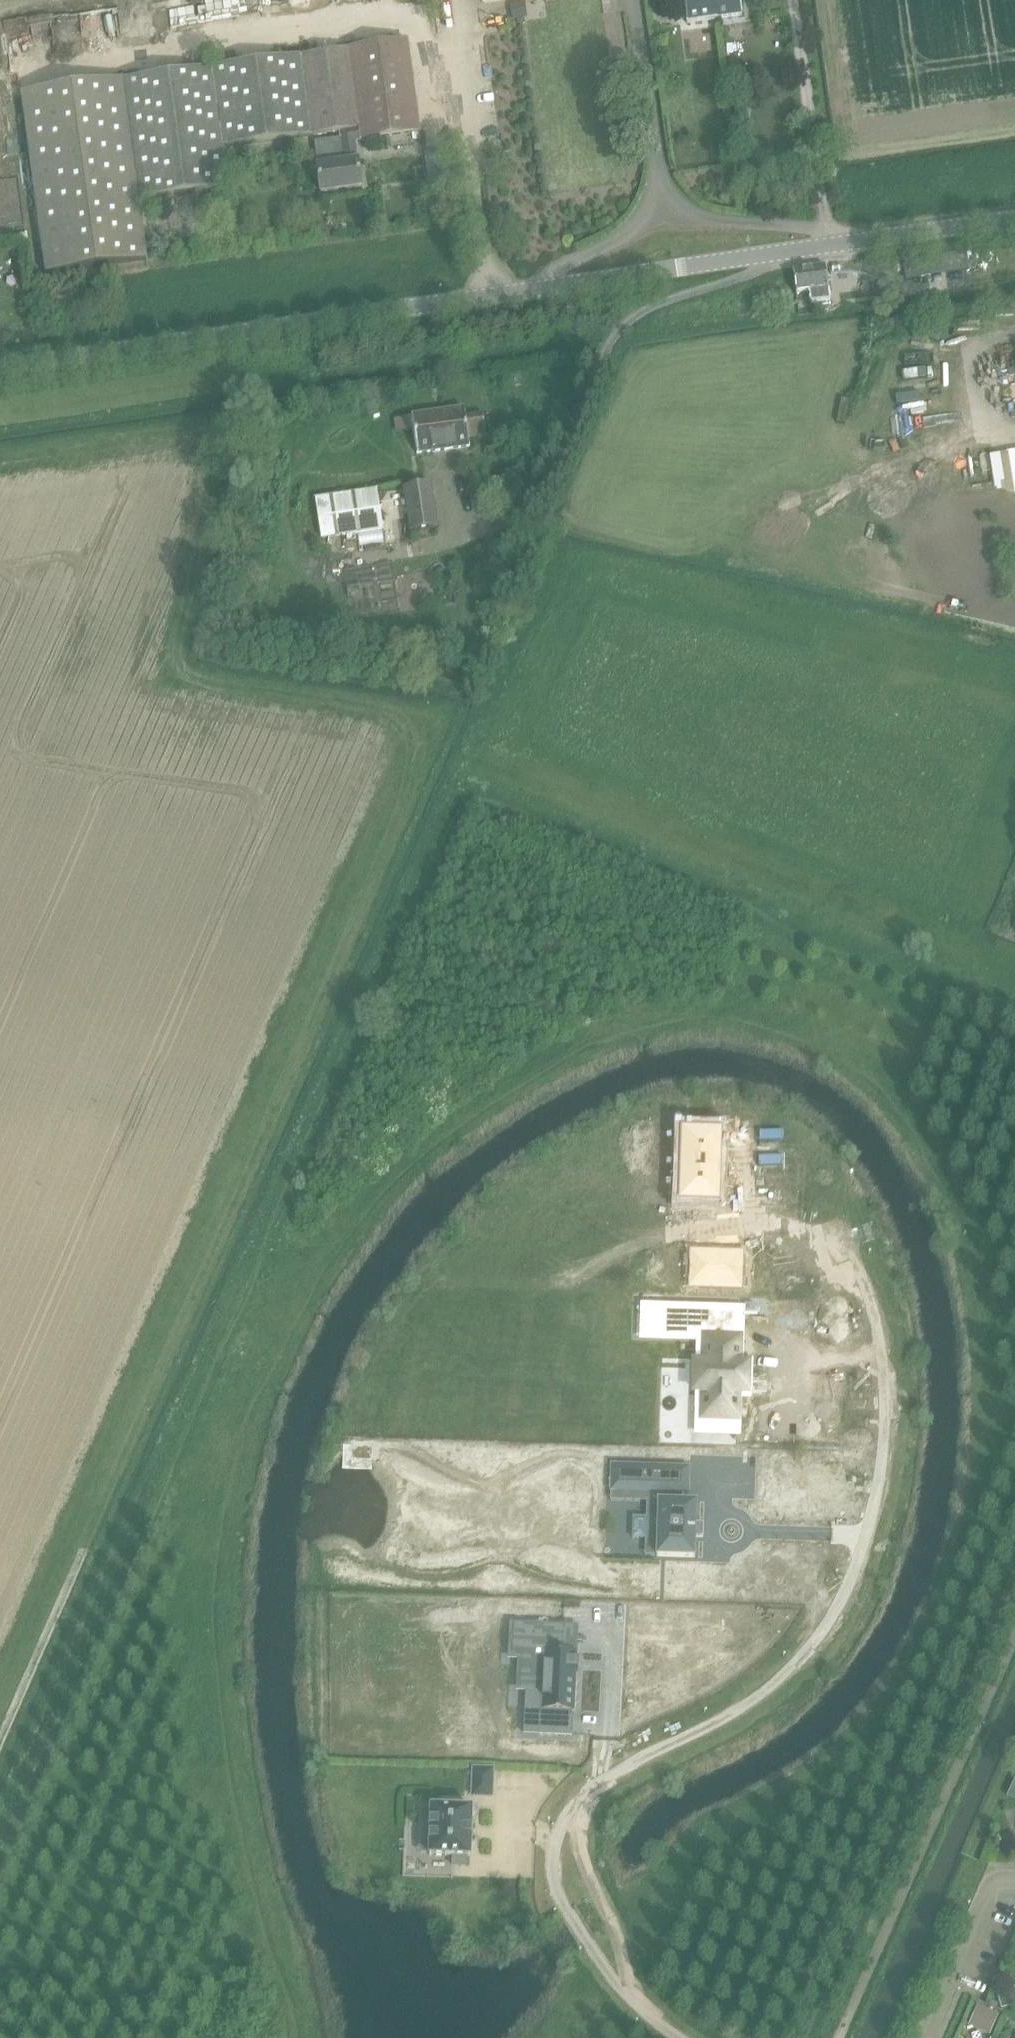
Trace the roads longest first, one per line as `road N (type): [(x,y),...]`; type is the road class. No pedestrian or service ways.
road 1 (track): [(0,1736),(423,766)]
road 2 (unclassified): [(1014,218),(0,367)]
road 3 (unclassified): [(848,1234),(876,1320),(885,1427),(869,1527),(844,1594),(791,1668),(733,1712),(593,1788),(556,1843),(554,1875),(568,1911),(611,1976),(680,2037)]
road 4 (track): [(491,293),(446,0)]
road 5 (residential): [(988,1891),(925,2037)]

